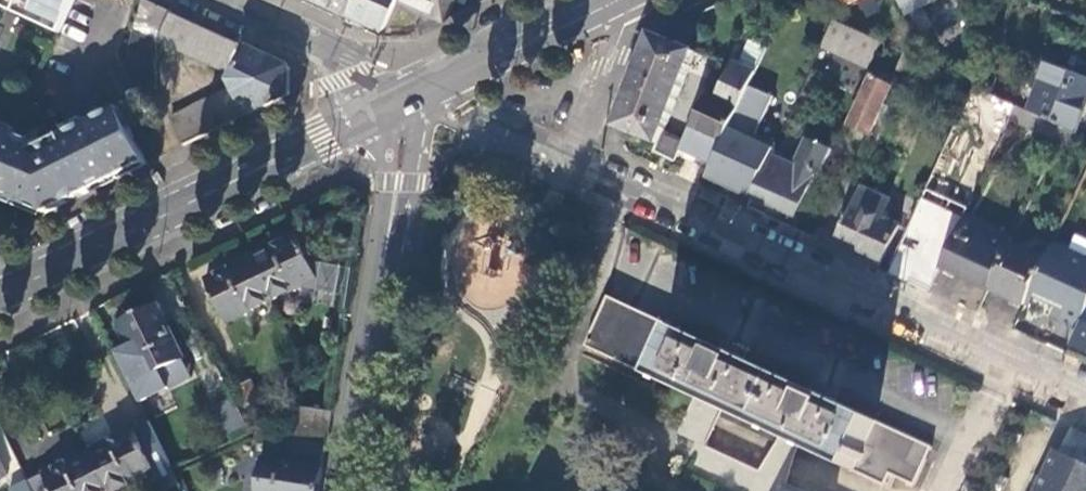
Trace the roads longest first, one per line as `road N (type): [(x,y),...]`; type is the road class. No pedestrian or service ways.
road 1 (residential): [(576,168),(1085,395)]
road 2 (primary): [(0,292),(402,95)]
road 3 (tertiary): [(345,490),(402,95)]
road 4 (primary): [(595,0),(402,95)]
road 5 (residential): [(222,0),(402,95)]
road 6 (residential): [(576,168),(629,19),(618,0)]

